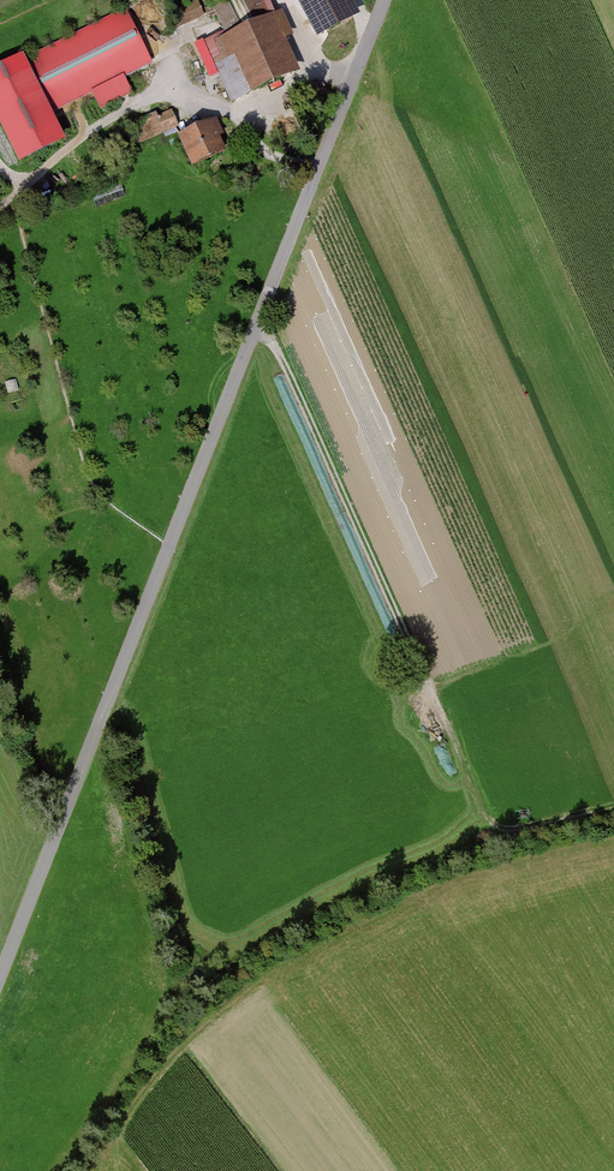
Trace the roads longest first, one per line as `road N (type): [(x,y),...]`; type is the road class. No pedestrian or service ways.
road 1 (unclassified): [(387,0),(0,981)]
road 2 (track): [(258,329),(289,370),(494,835),(613,807)]

